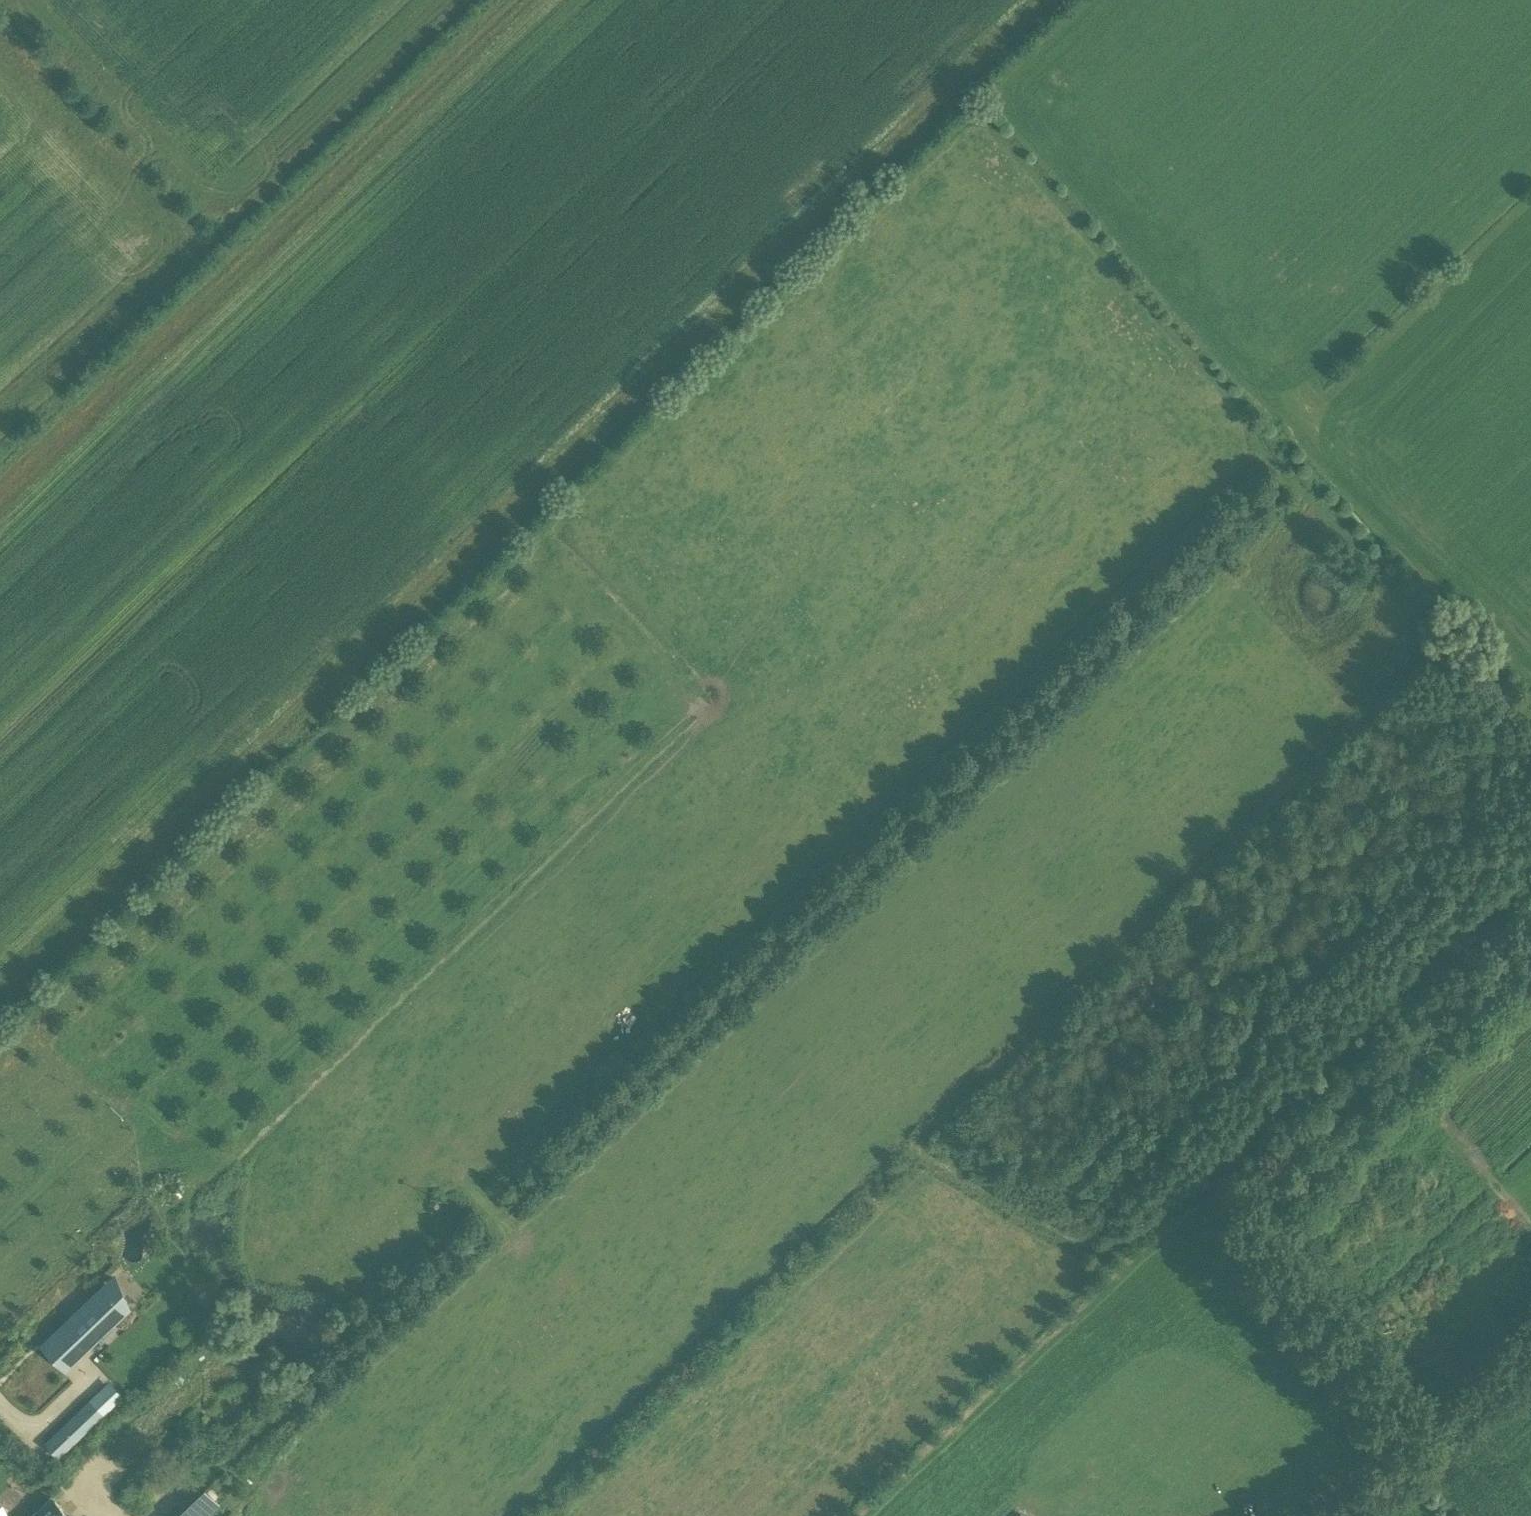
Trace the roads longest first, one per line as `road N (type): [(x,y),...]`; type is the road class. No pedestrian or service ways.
road 1 (track): [(1530,845),(1113,1251),(1086,1245),(915,1144)]
road 2 (track): [(1284,478),(735,989)]
road 3 (track): [(915,1144),(1438,643)]
road 4 (track): [(1500,705),(1351,853),(1304,860),(1291,874),(1242,1075),(1267,1101)]
road 5 (track): [(1284,478),(1530,730)]
road 6 (unclassified): [(1340,1515),(1530,1339)]

